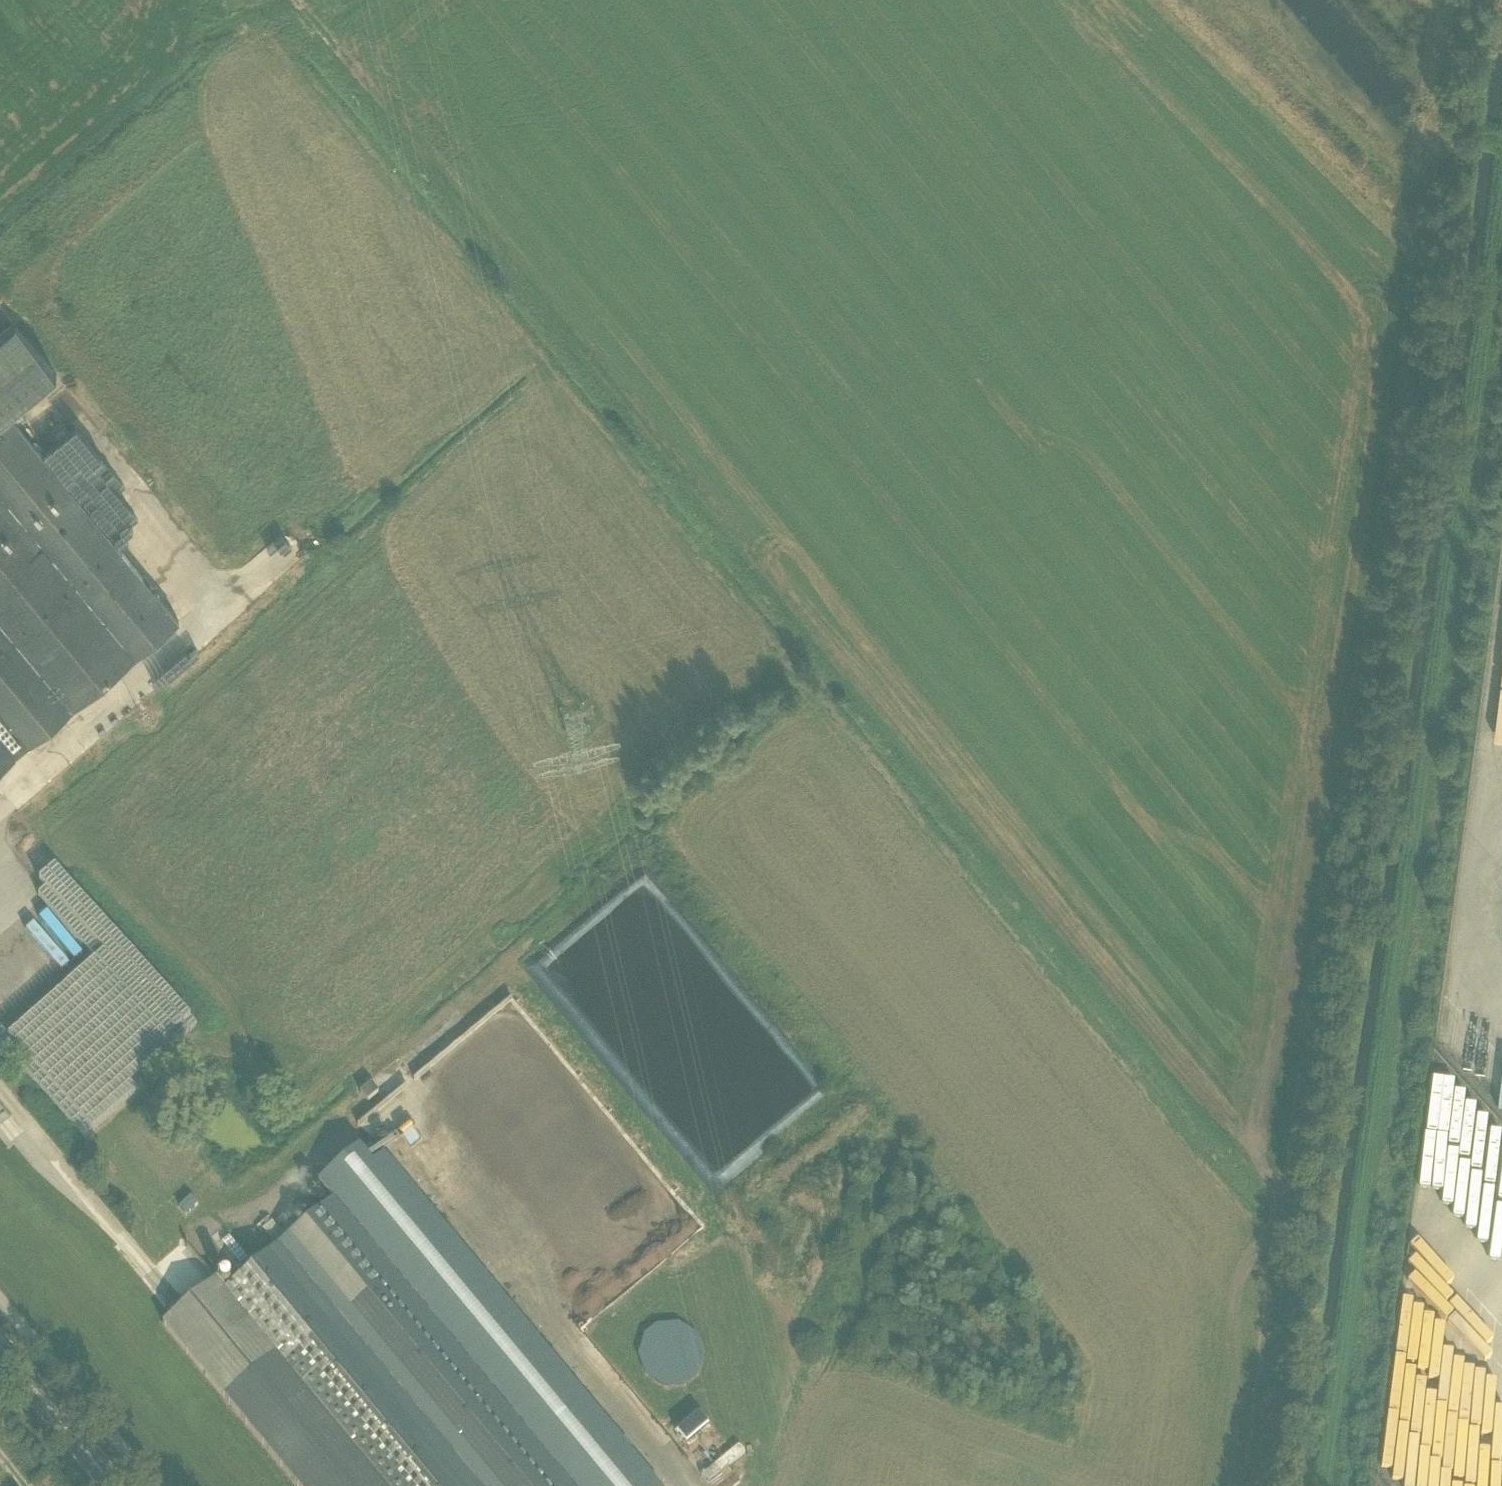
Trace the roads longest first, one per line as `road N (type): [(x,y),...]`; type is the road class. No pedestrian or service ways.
road 1 (track): [(1501,228),(1329,1485)]
road 2 (tertiary): [(115,1485),(0,1346)]

